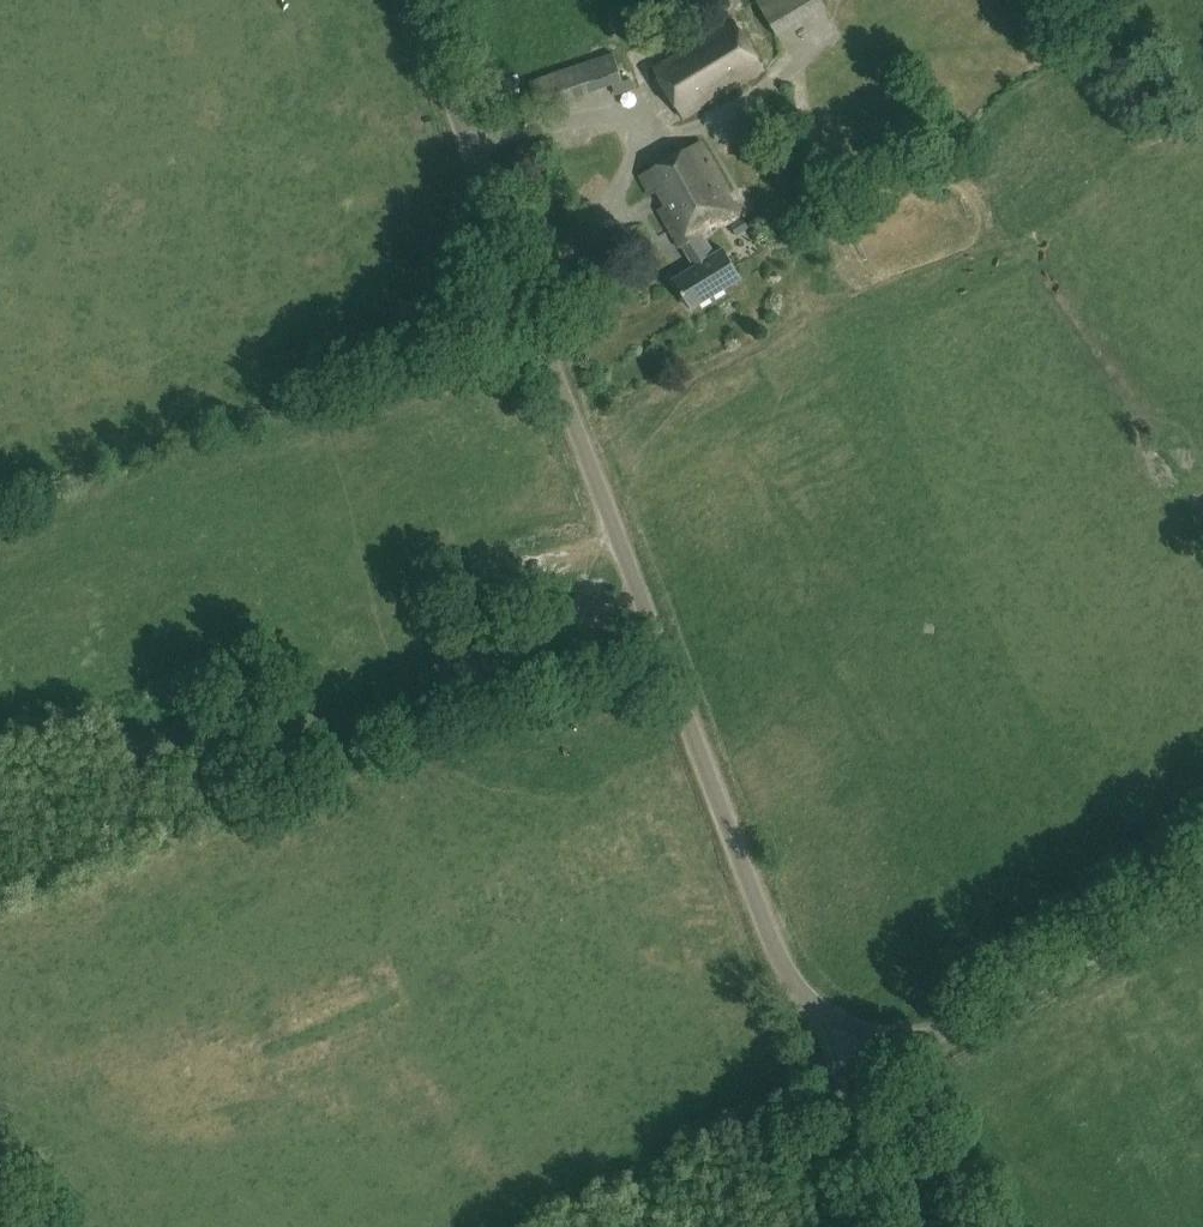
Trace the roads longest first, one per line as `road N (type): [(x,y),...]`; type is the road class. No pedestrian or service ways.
road 1 (unclassified): [(842,1023),(800,993),(766,923),(417,0)]
road 2 (unclassified): [(842,1023),(908,1039),(935,1036),(1032,991),(1202,885)]

